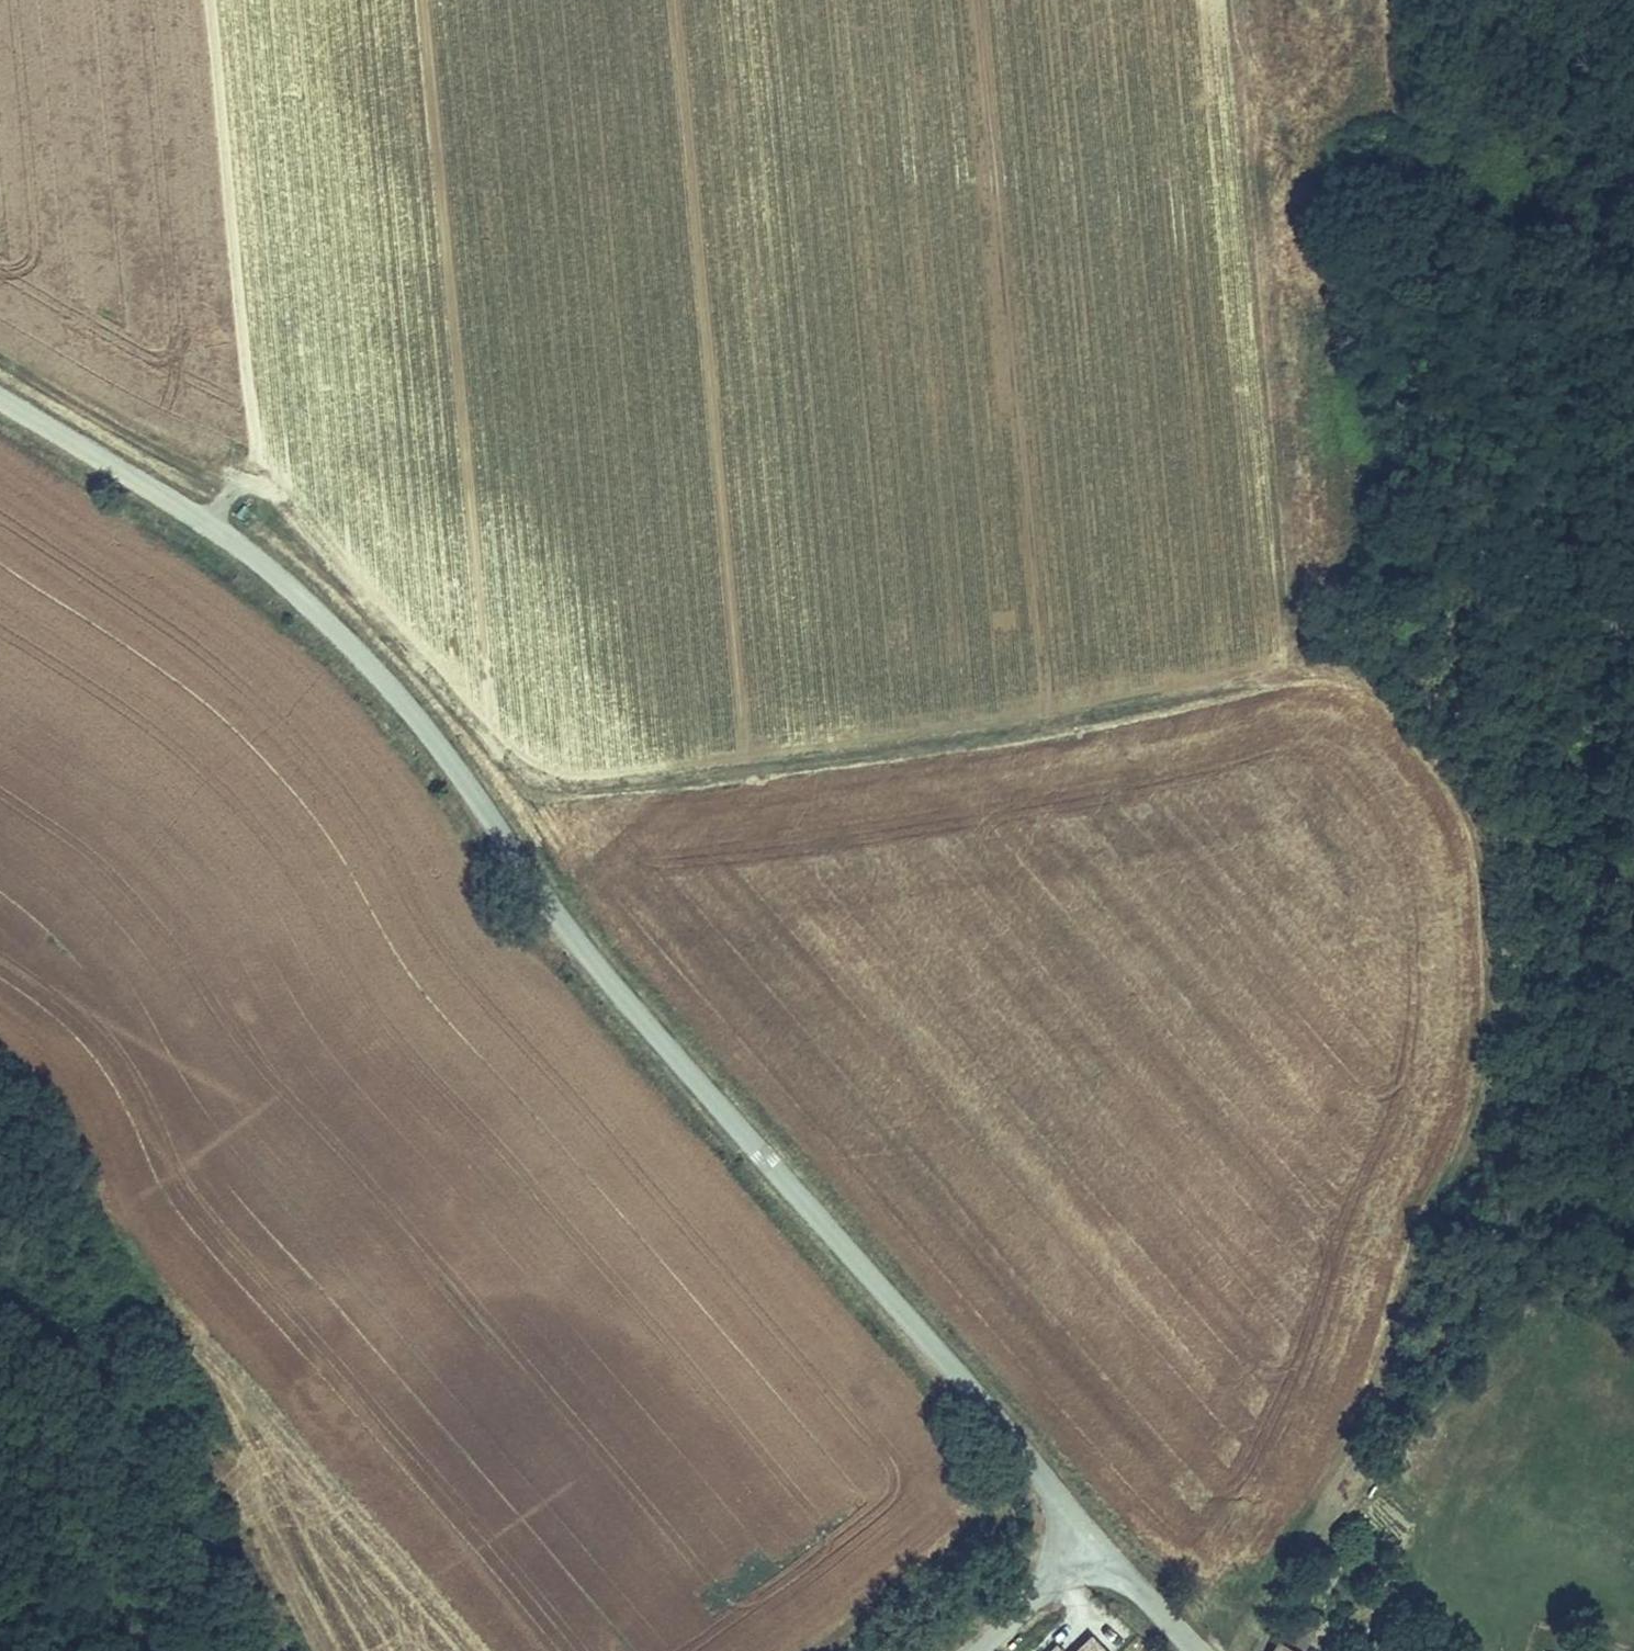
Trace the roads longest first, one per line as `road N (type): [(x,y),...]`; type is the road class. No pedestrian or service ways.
road 1 (unclassified): [(1096,1543),(611,983),(466,792),(286,593),(0,399)]
road 2 (unclassified): [(1096,1543),(976,1650)]
road 3 (unclassified): [(1196,1650),(1096,1543)]

